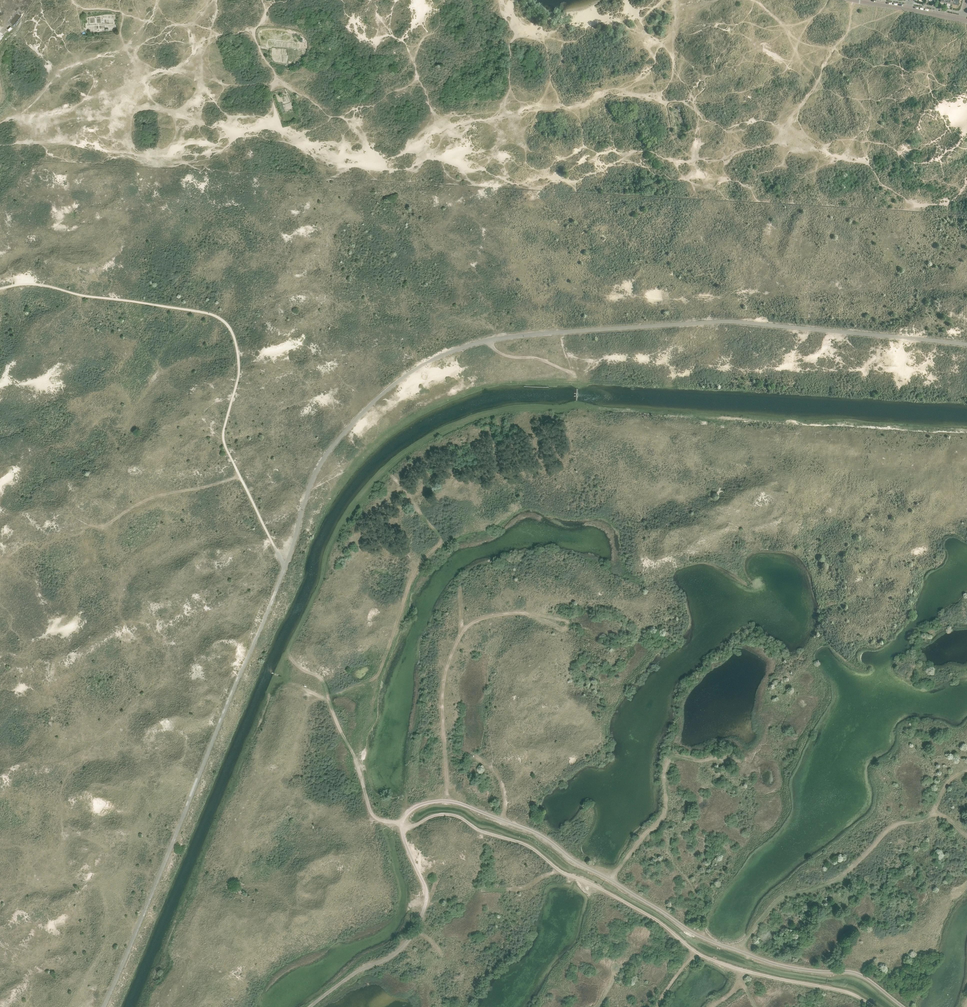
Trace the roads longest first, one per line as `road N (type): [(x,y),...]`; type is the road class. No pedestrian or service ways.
road 1 (track): [(104,1006),(275,593),(311,483),(369,405),(430,360),(536,333),(741,324),(966,347)]
road 2 (track): [(405,831),(428,892),(415,933),(314,1006)]

